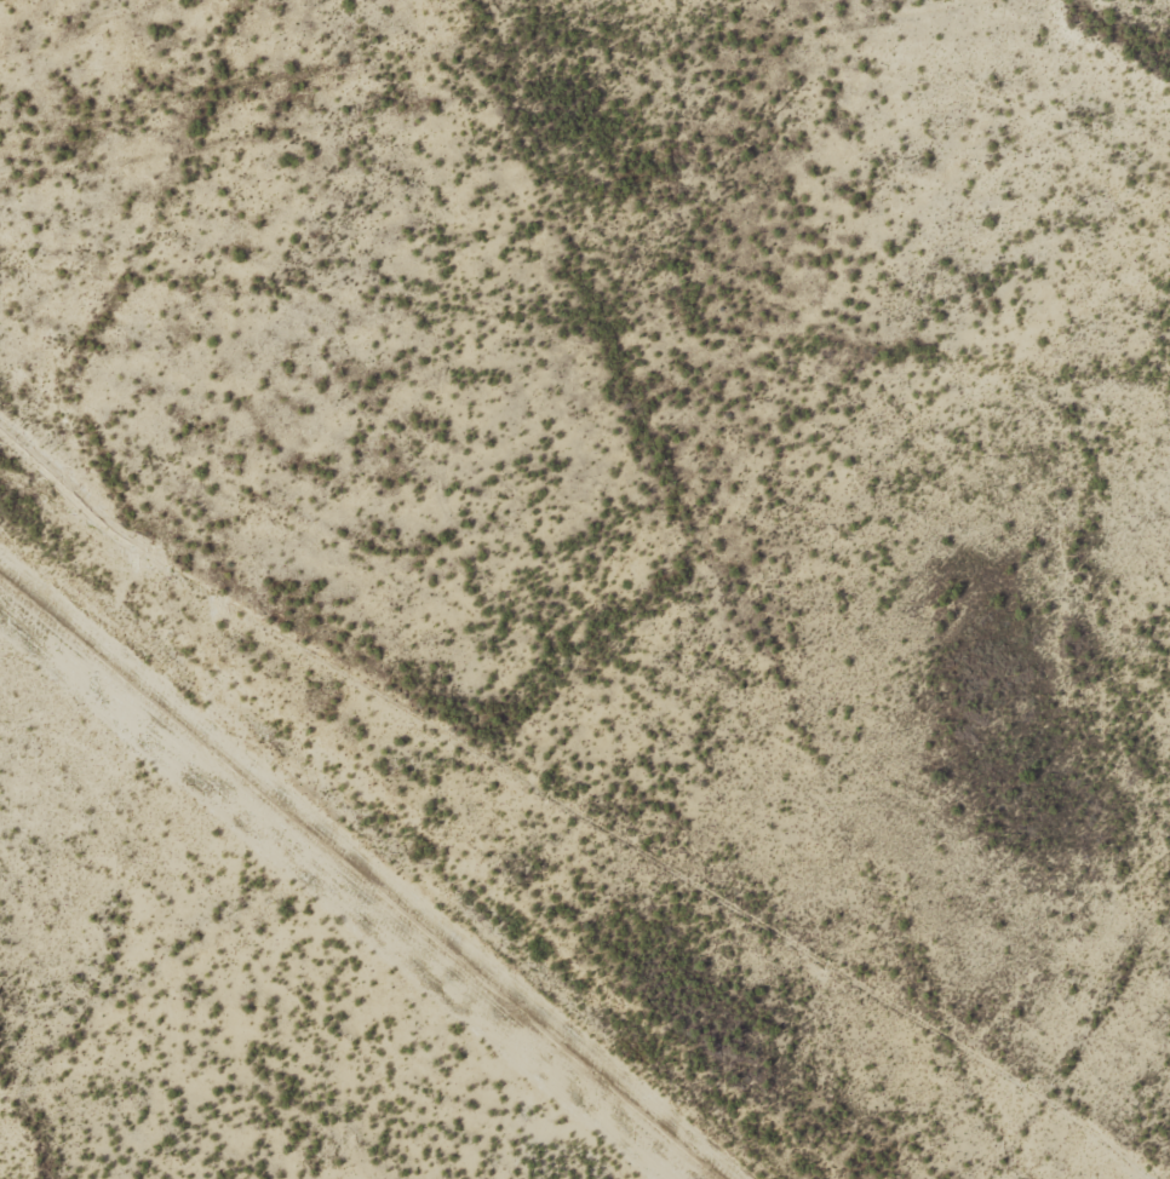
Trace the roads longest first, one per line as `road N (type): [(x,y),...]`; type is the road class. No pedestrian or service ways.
road 1 (track): [(1169,882),(1102,1016),(995,1178)]

